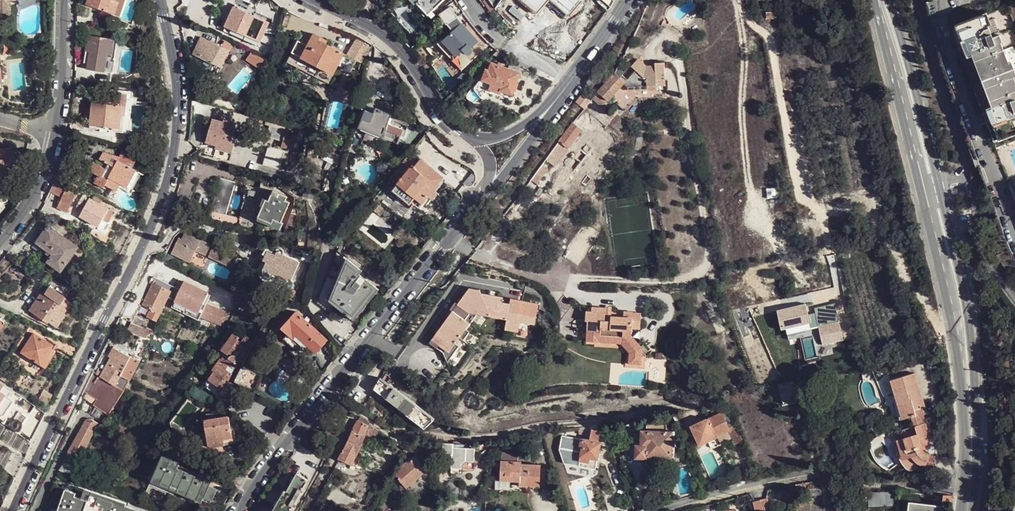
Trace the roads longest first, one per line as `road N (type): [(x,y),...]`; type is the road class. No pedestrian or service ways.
road 1 (tertiary): [(160,0),(177,101),(163,194),(12,510)]
road 2 (primary): [(874,0),(957,350),(971,471)]
road 3 (primary): [(971,471),(971,333),(890,0)]
road 4 (unclassified): [(239,510),(261,471),(478,202)]
road 5 (residential): [(652,510),(761,483),(819,477),(870,484)]
road 6 (tertiary): [(472,138),(375,31),(315,0)]
road 7 (unclassified): [(478,202),(569,79)]
road 8 (residential): [(569,79),(505,44),(465,0)]
road 9 (unclassified): [(55,131),(64,0)]
road 10 (unclassified): [(0,244),(33,197),(55,131)]

